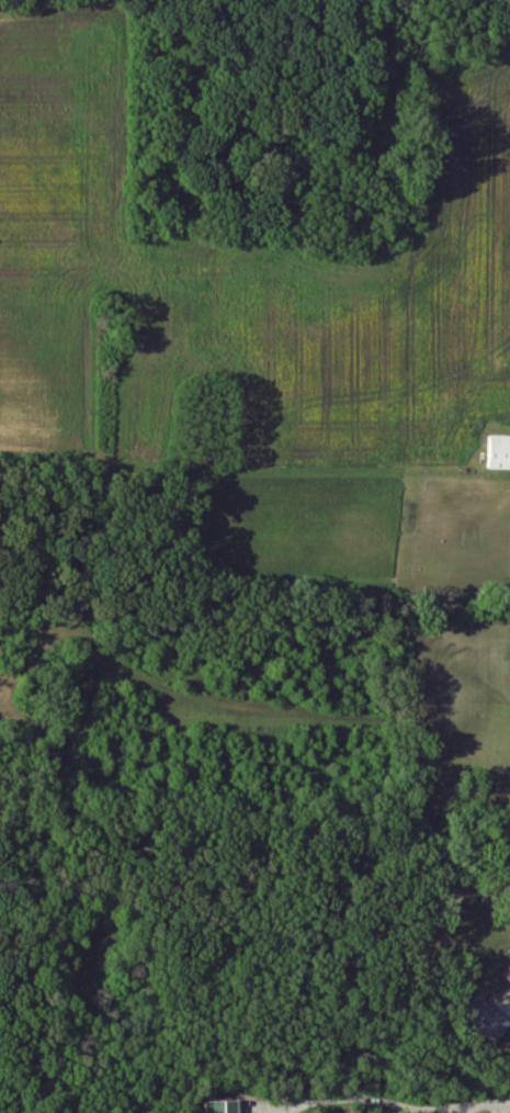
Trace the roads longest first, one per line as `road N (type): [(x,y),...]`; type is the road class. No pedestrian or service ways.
road 1 (residential): [(0,983),(128,869)]

